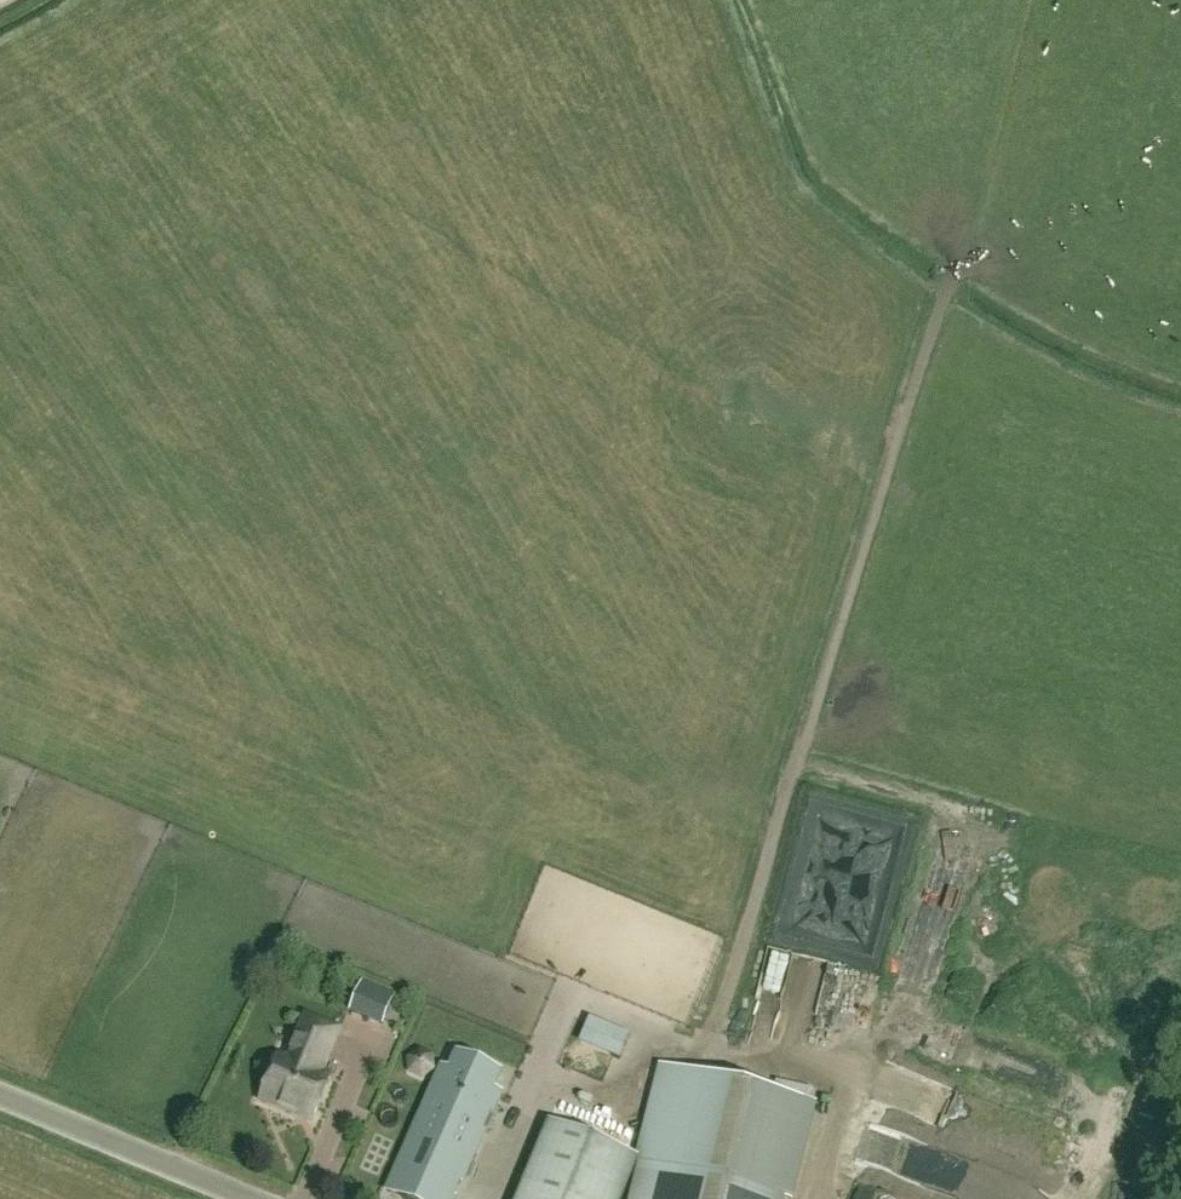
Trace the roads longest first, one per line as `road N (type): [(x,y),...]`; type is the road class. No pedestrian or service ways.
road 1 (track): [(960,262),(714,1038)]
road 2 (unclassified): [(250,1198),(0,1095)]

